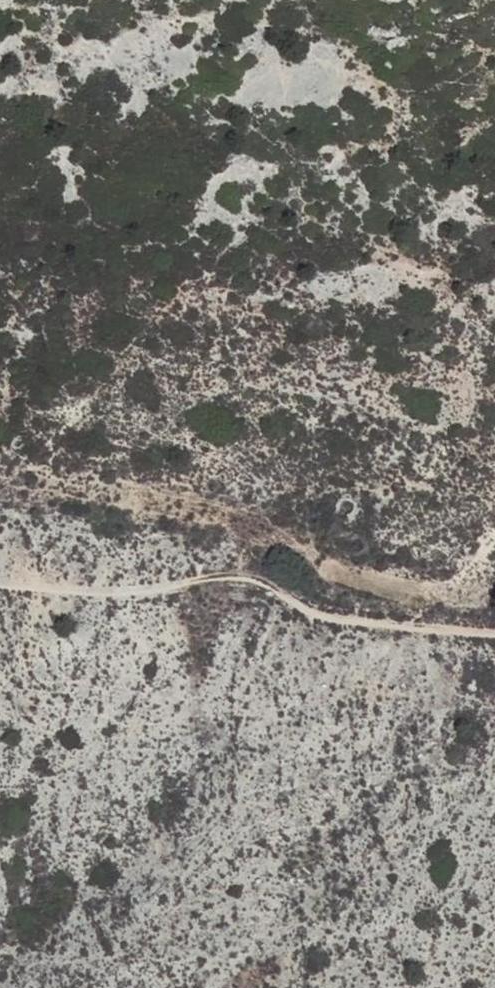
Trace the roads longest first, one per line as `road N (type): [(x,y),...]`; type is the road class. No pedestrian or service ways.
road 1 (track): [(0,582),(140,593),(258,580),(304,609),(358,627),(494,631)]

